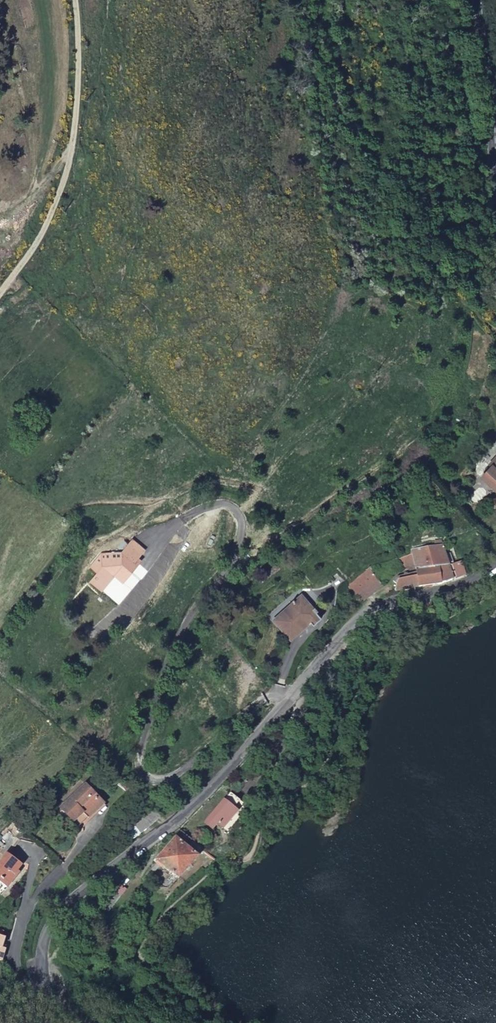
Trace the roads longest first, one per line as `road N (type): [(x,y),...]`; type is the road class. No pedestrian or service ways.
road 1 (secondary): [(495,560),(468,582),(388,602),(361,618),(211,786),(67,904),(46,936),(42,971),(55,1003),(77,1022)]
road 2 (track): [(495,333),(427,261),(390,200),(321,0)]
road 3 (track): [(0,290),(48,212),(69,154),(73,0)]
road 4 (secondary): [(481,0),(495,141)]

